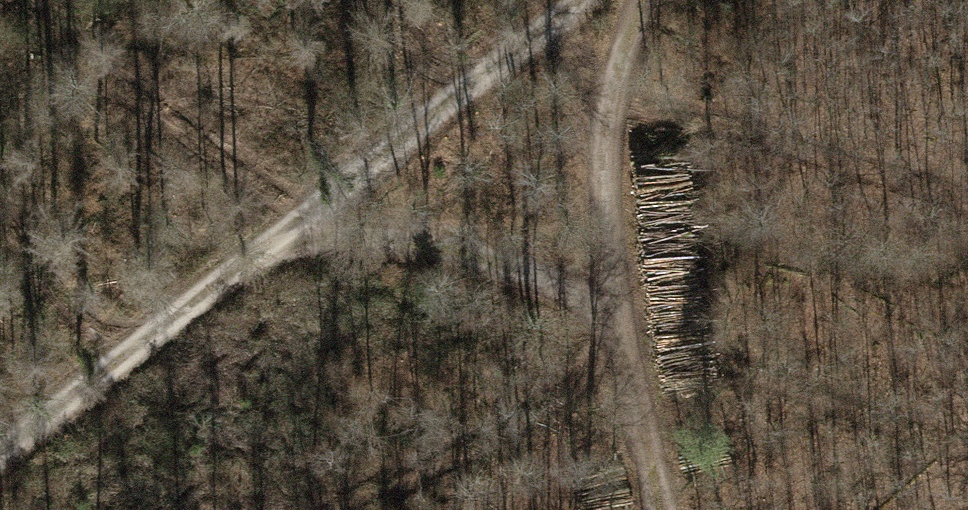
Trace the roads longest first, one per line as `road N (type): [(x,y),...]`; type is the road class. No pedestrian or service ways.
road 1 (track): [(617,317),(468,256),(285,232),(0,454)]
road 2 (track): [(639,0),(614,92),(605,194),(617,317),(660,509)]
road 3 (track): [(285,232),(582,0)]

